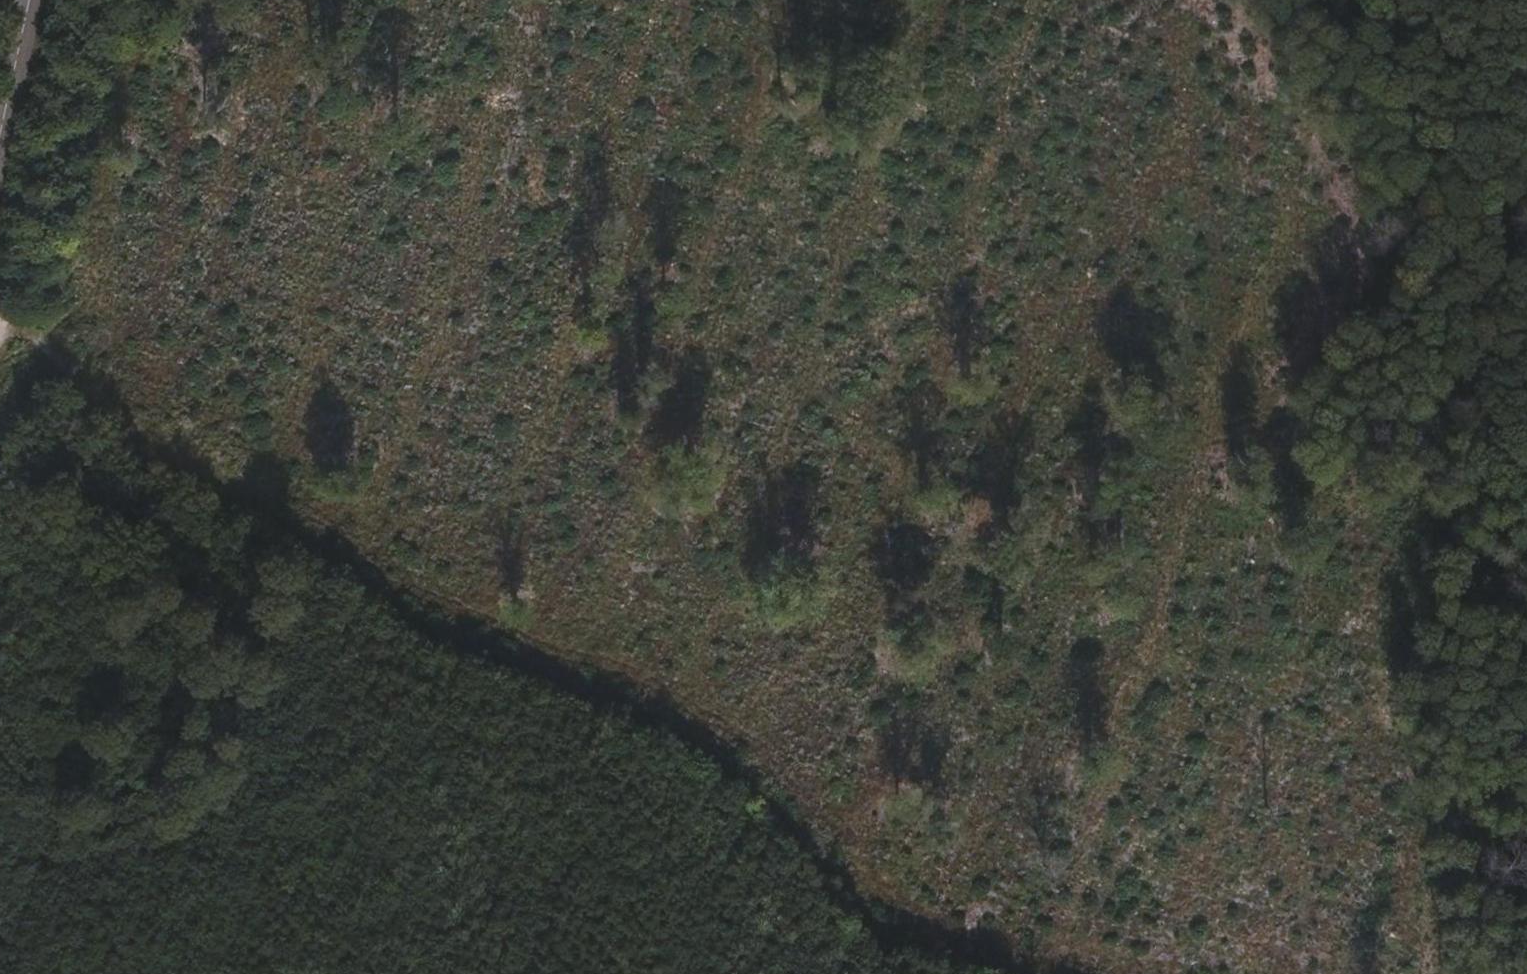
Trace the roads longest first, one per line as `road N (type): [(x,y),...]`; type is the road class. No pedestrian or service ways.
road 1 (tertiary): [(32,0),(0,145)]

